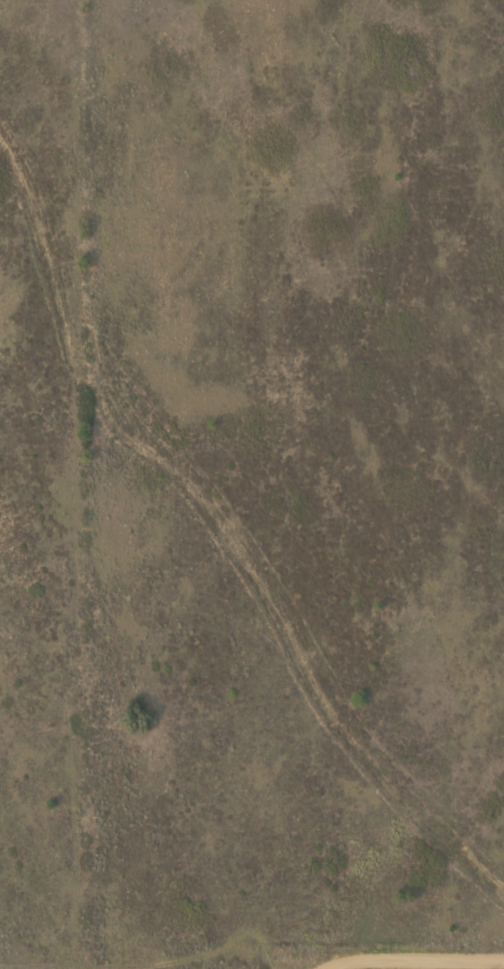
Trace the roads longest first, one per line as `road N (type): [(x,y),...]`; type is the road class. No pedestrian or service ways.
road 1 (residential): [(332,968),(381,959),(503,961)]

